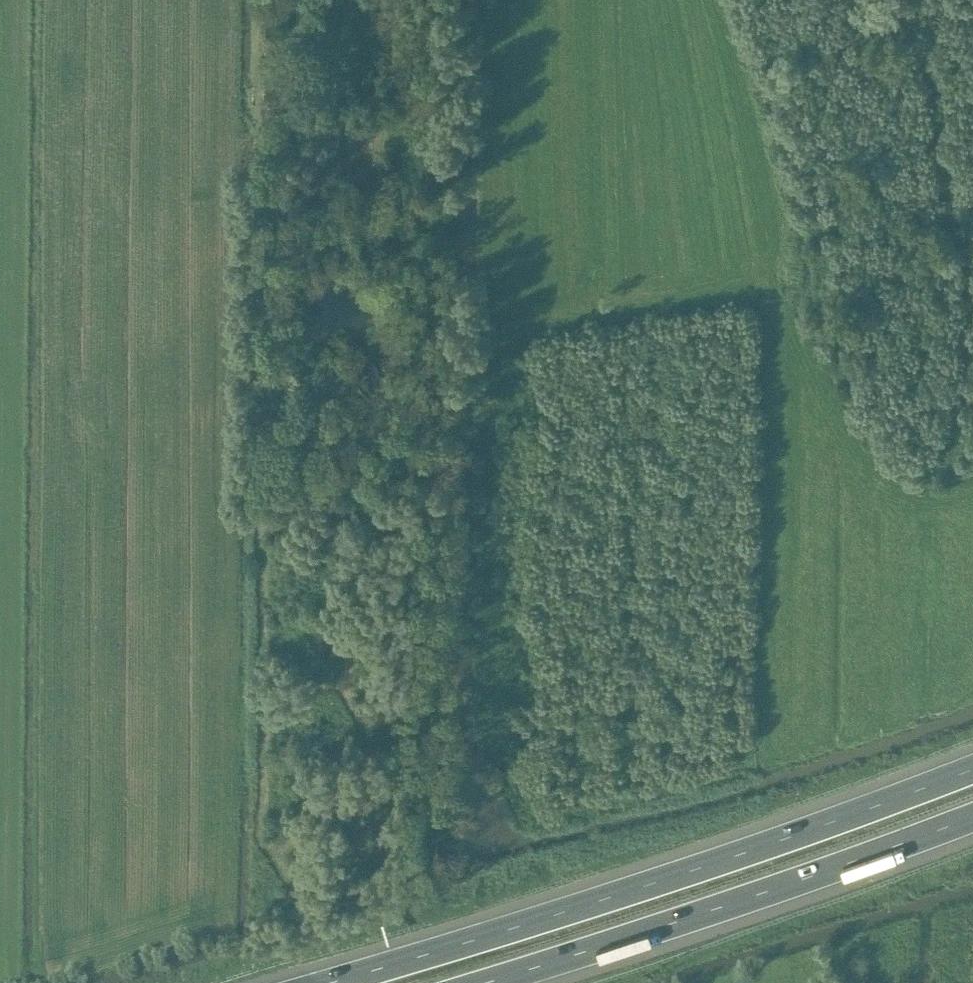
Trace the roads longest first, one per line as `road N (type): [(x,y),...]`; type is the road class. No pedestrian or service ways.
road 1 (motorway): [(972,767),(693,868),(323,982)]
road 2 (motorway): [(478,982),(972,814)]

